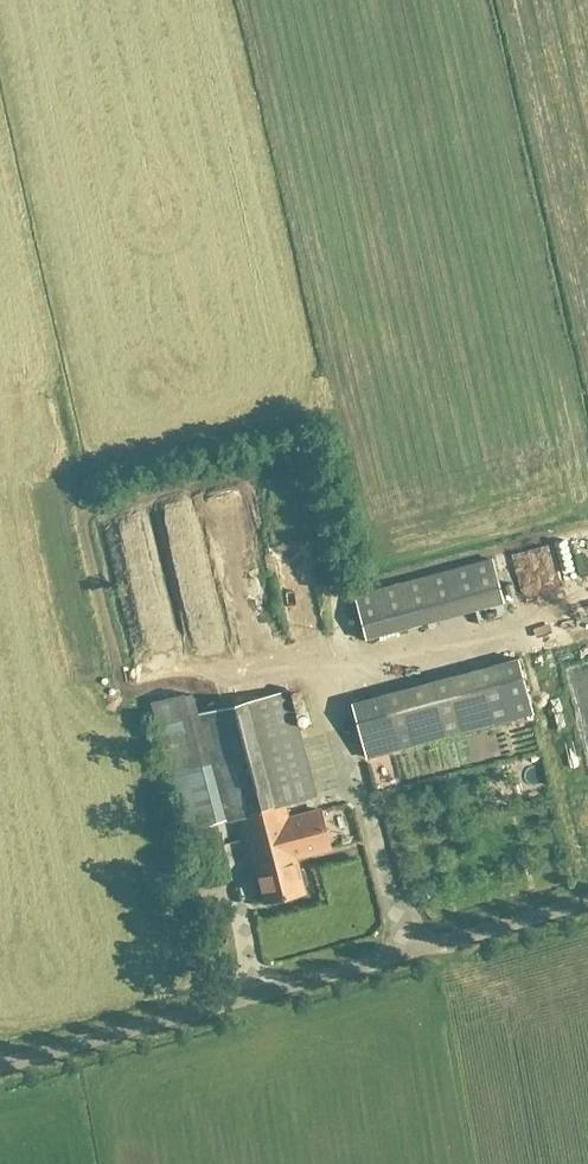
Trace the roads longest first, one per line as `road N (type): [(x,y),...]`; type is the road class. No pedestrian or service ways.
road 1 (unclassified): [(0,1067),(587,902)]

